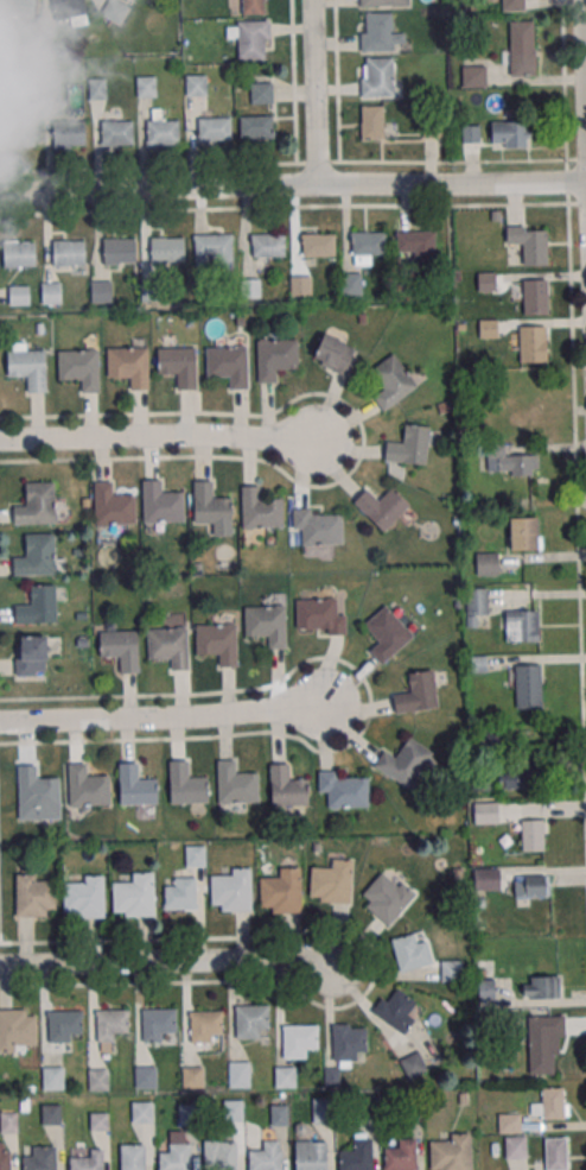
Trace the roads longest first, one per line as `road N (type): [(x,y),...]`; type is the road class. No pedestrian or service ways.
road 1 (residential): [(0,202),(585,186)]
road 2 (residential): [(0,964),(357,957)]
road 3 (residential): [(0,721),(348,702)]
road 4 (residential): [(0,440),(177,435),(343,443)]
road 5 (residential): [(314,191),(310,0)]
road 6 (residential): [(585,186),(581,0)]

